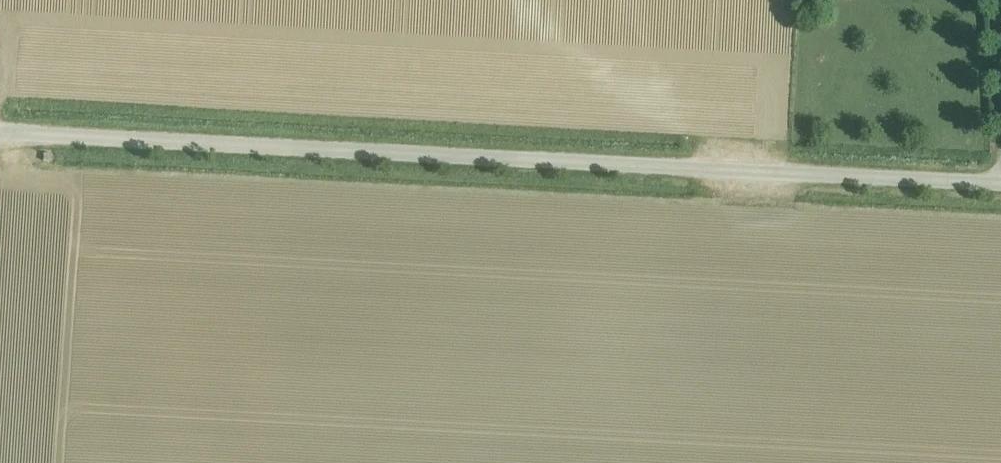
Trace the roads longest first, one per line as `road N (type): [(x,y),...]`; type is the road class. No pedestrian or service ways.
road 1 (unclassified): [(1000,179),(0,129)]

